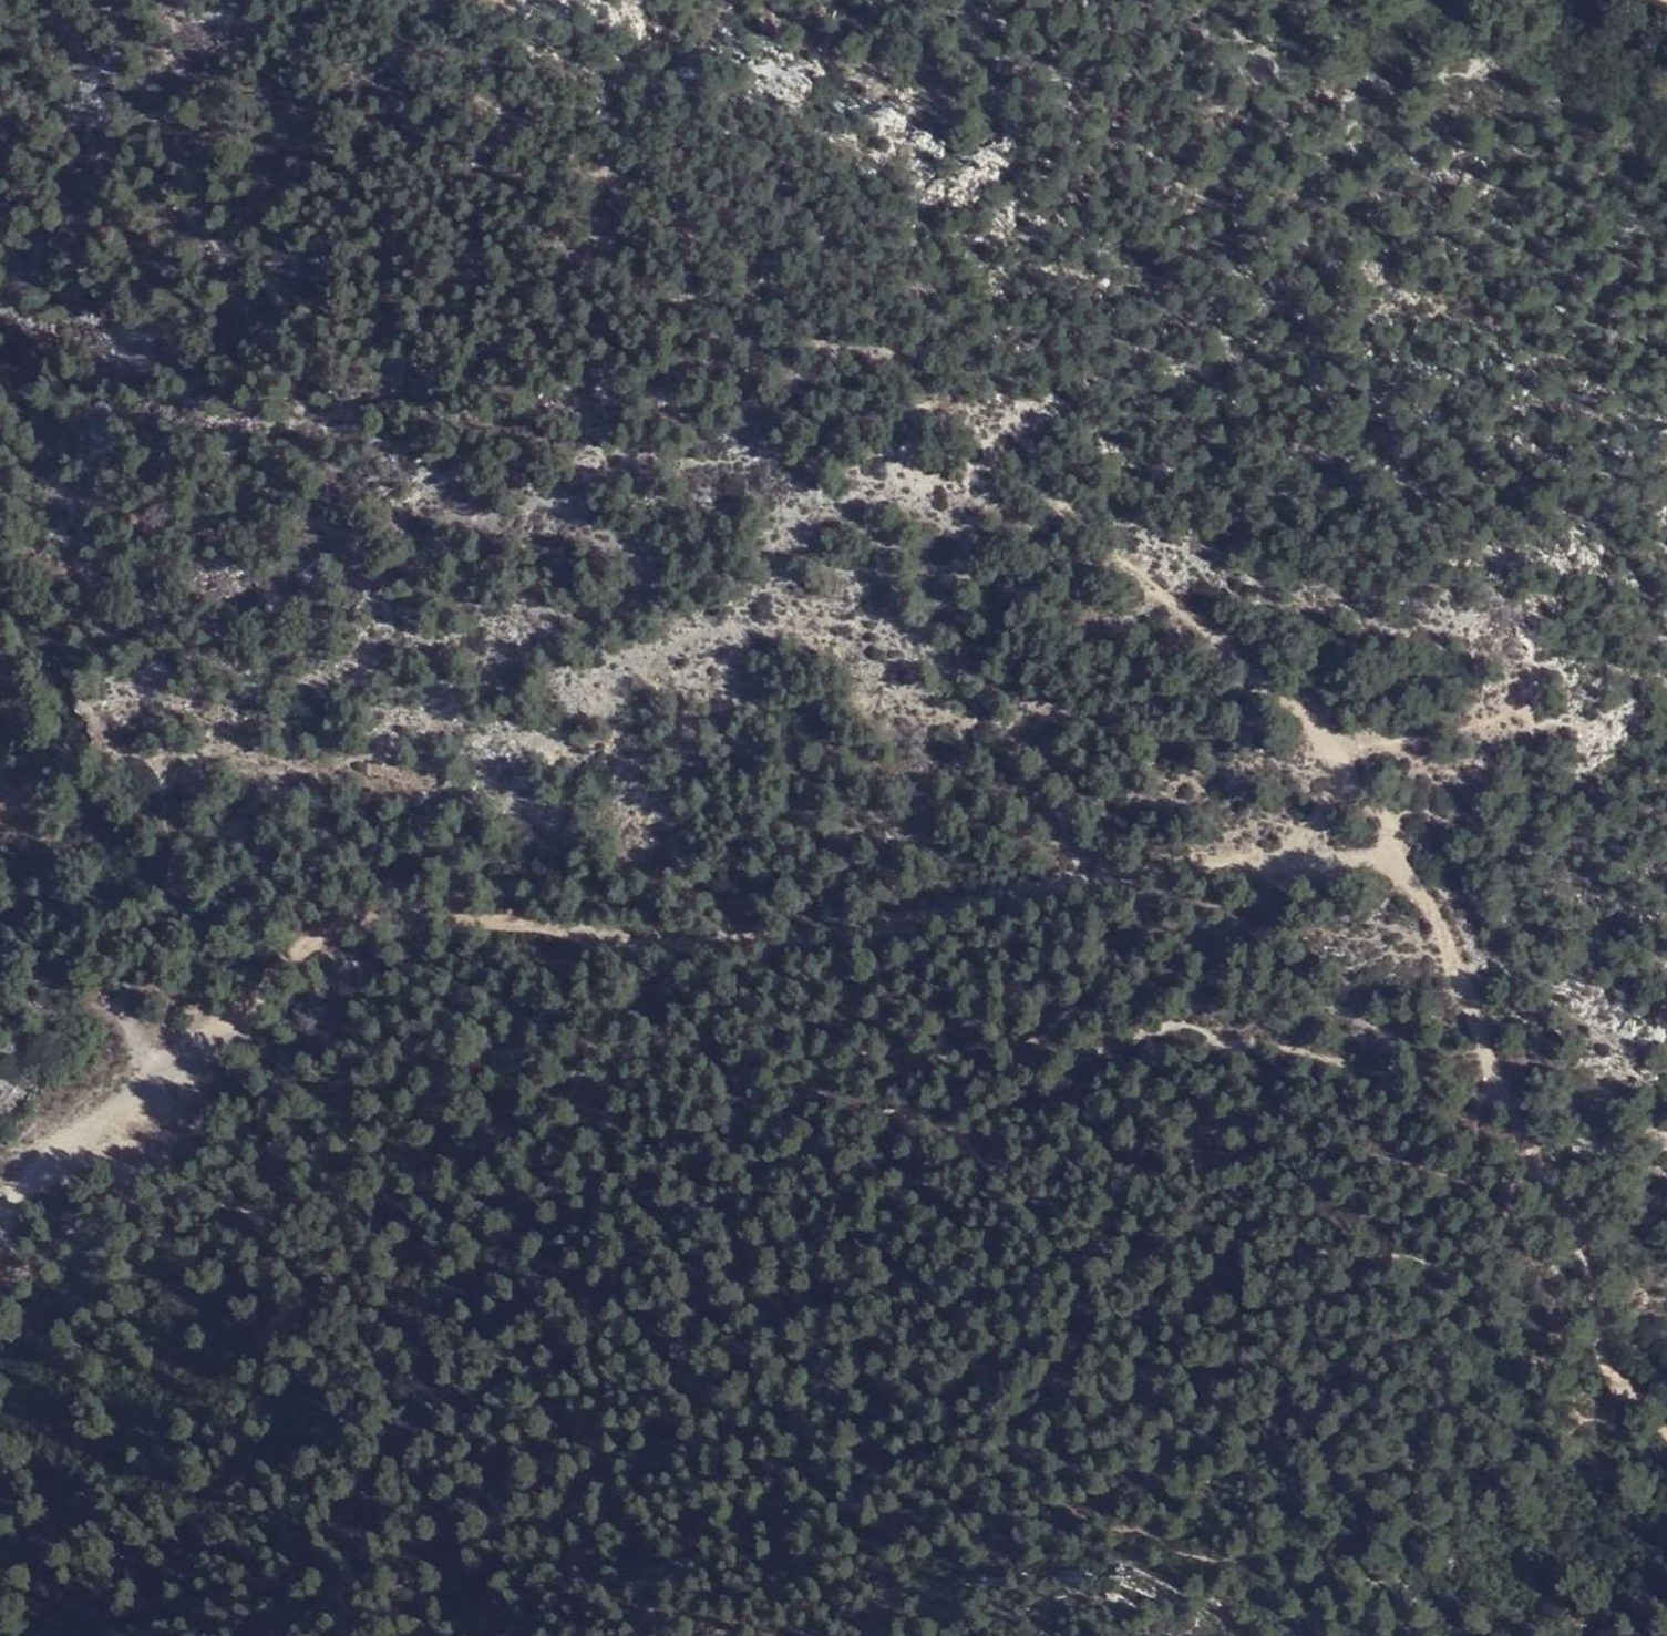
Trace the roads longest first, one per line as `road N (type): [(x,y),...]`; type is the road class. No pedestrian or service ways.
road 1 (track): [(1399,861),(1211,862),(790,941),(655,947),(445,920),(376,920),(320,934),(199,1051),(93,1106)]
road 2 (track): [(1666,1439),(1626,1399),(1600,1349),(1569,1215),(1506,1102),(1457,959),(1424,893),(1406,878),(1389,819),(1353,787)]

